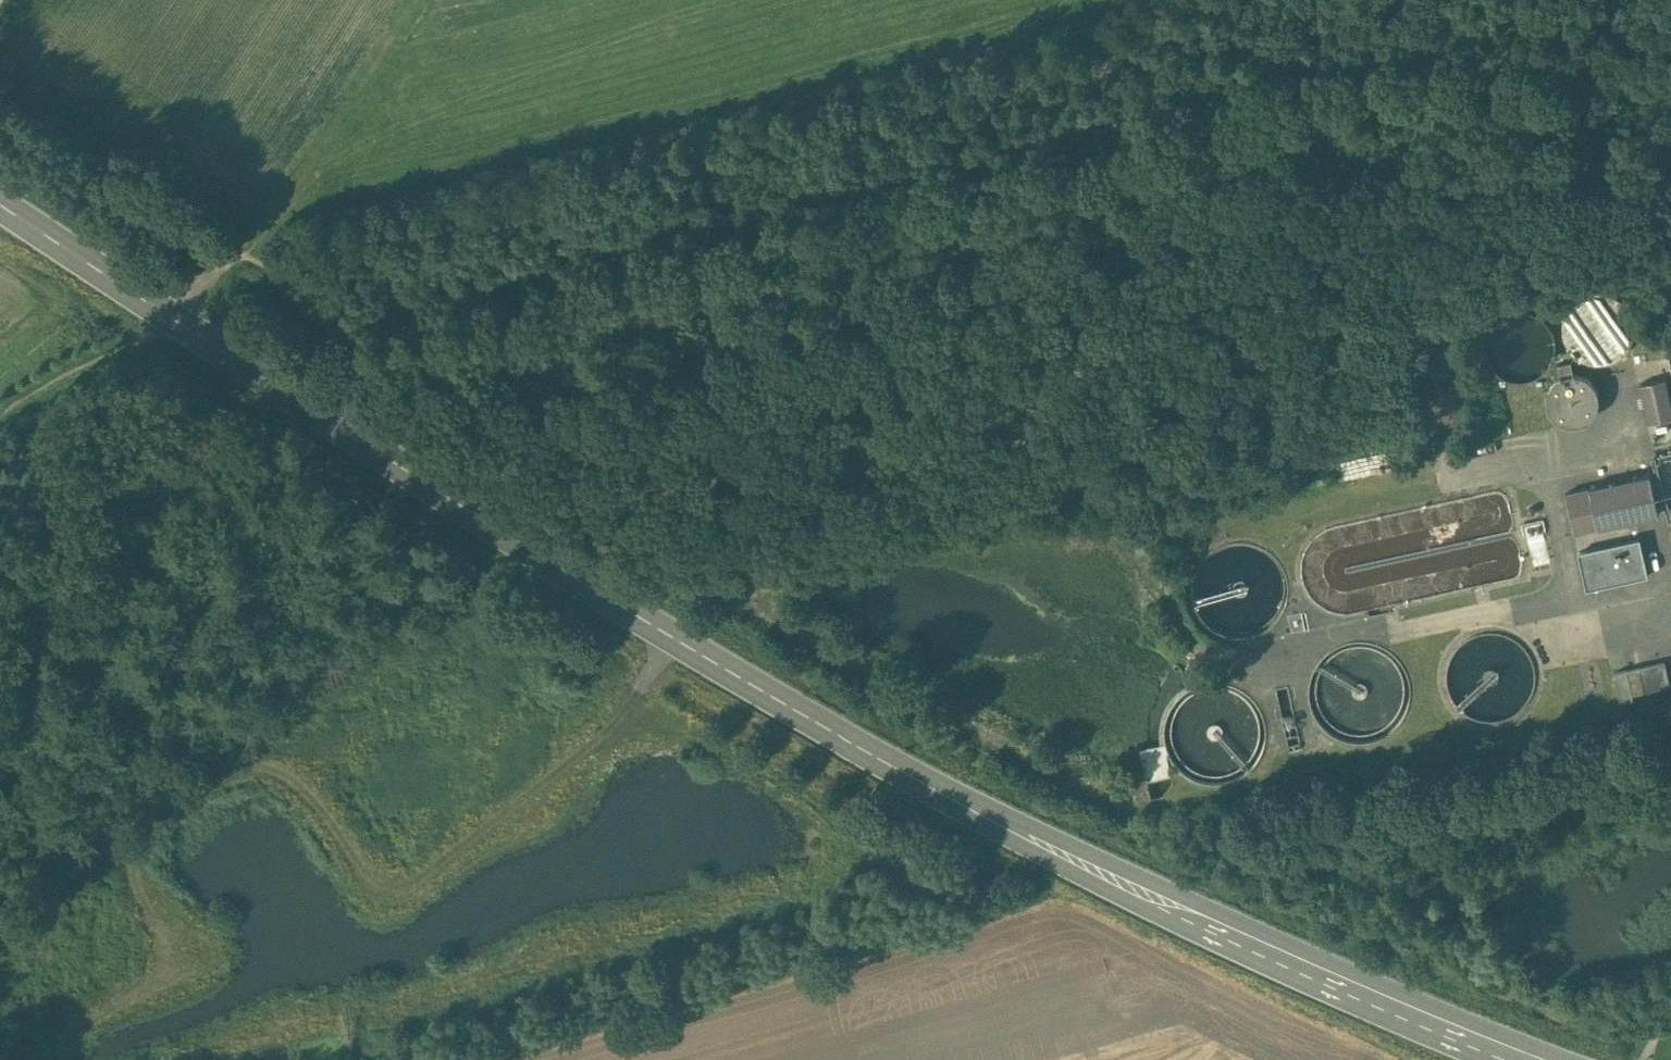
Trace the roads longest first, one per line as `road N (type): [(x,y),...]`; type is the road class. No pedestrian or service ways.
road 1 (secondary): [(0,201),(385,455),(893,764),(1173,906),(1534,1059)]

